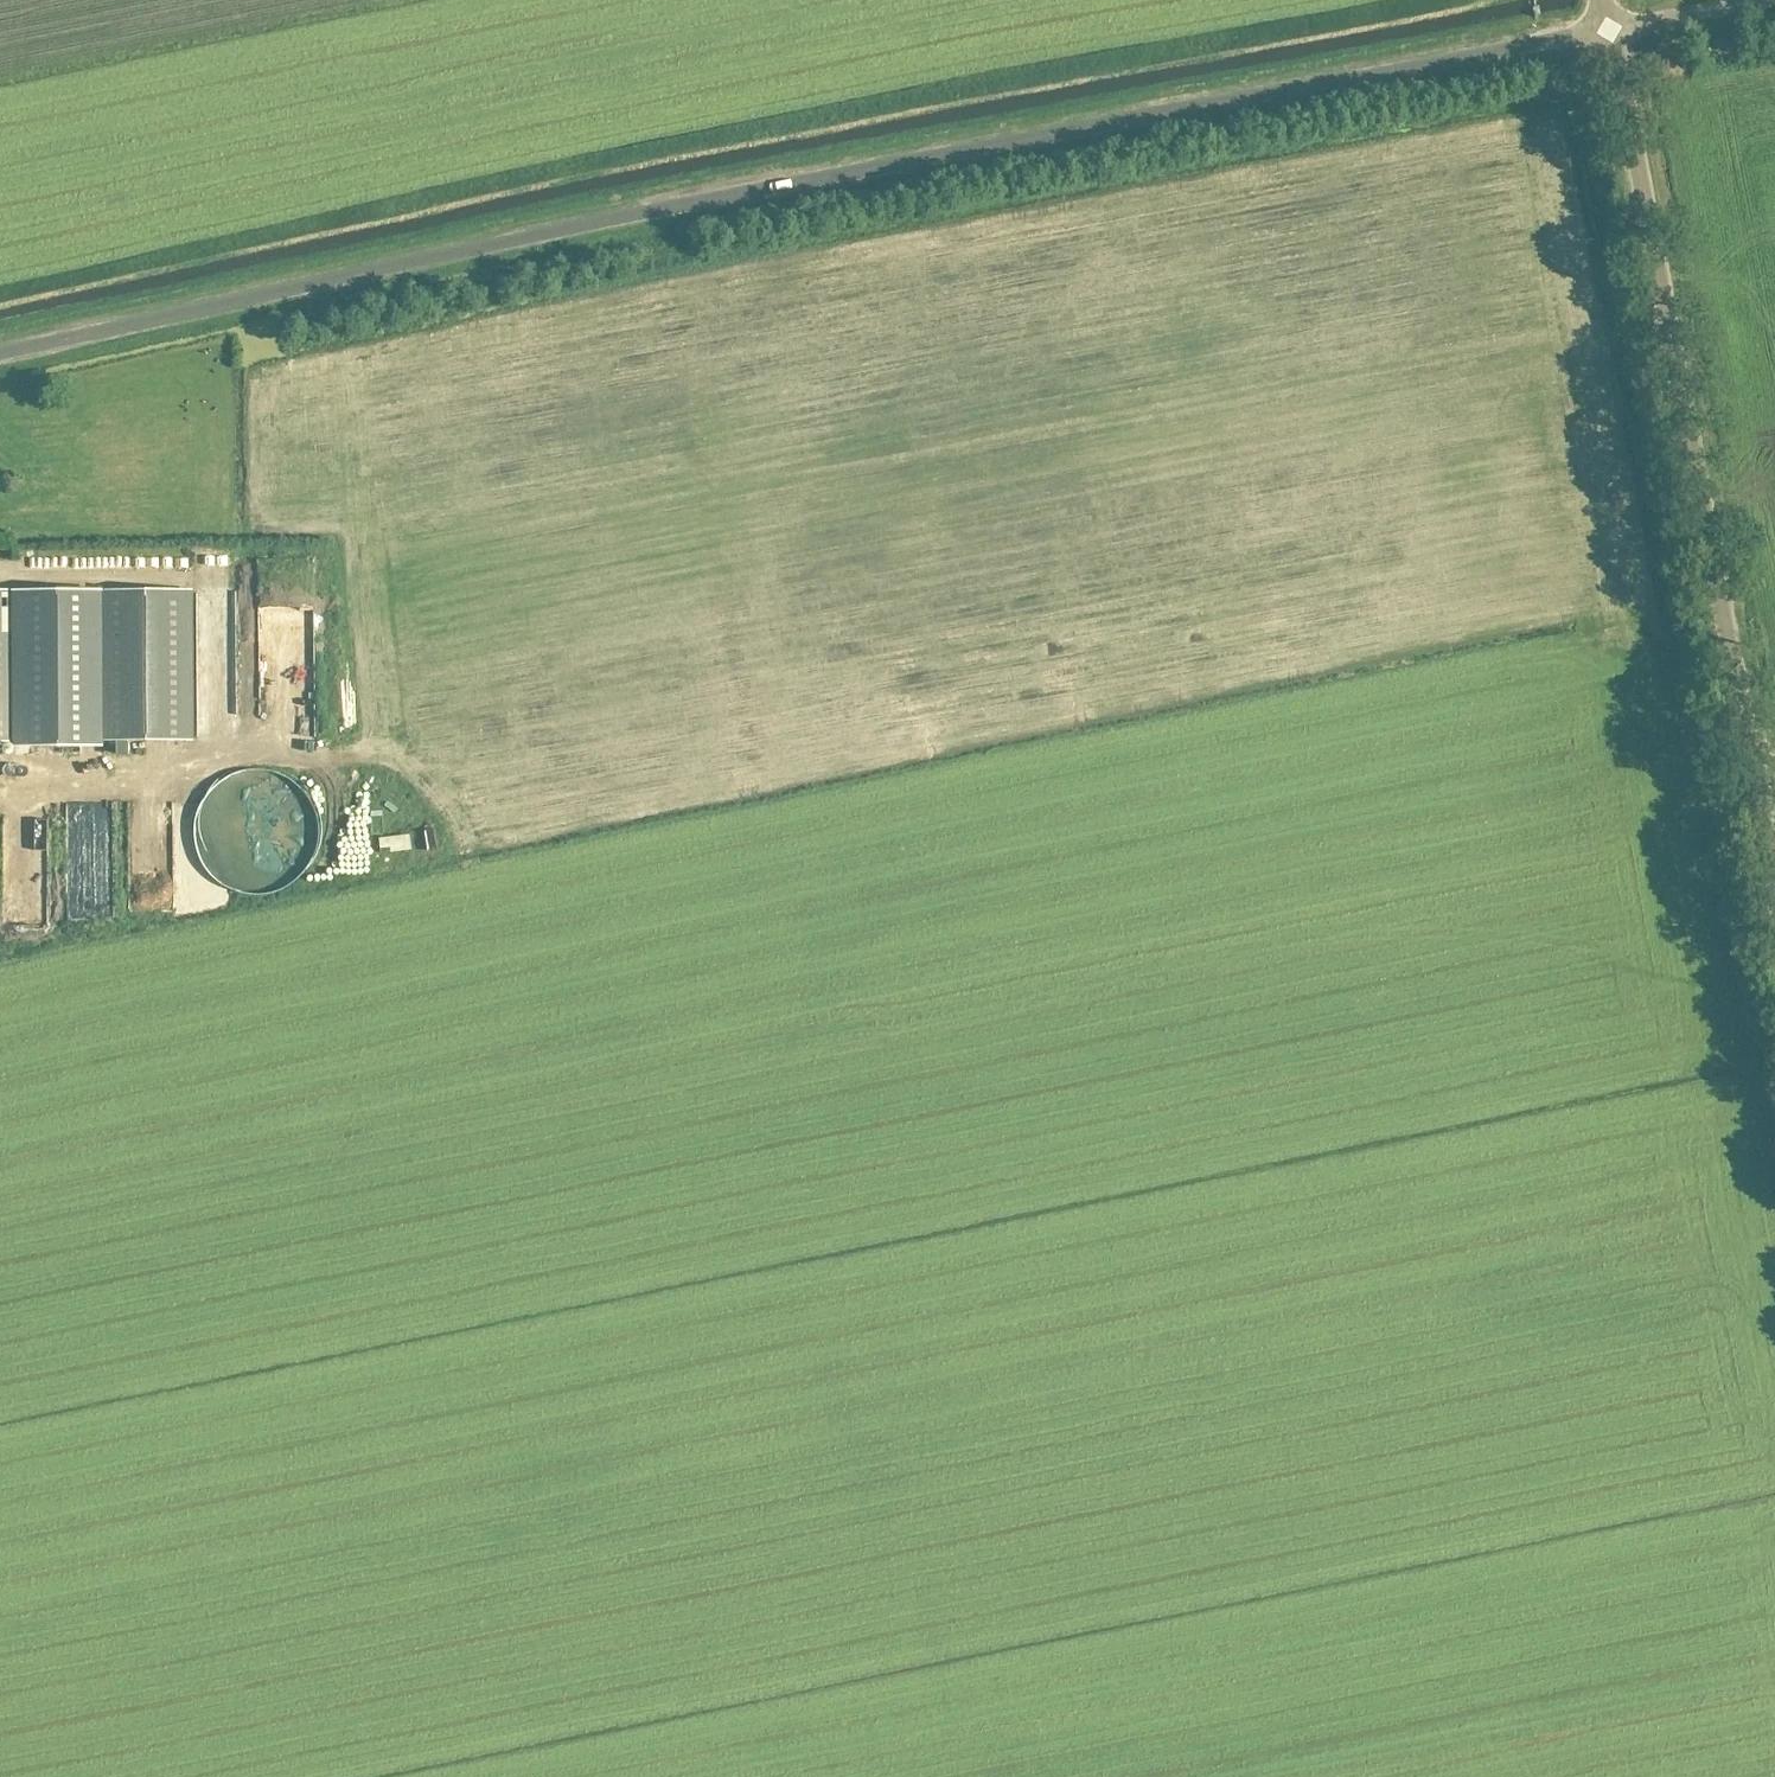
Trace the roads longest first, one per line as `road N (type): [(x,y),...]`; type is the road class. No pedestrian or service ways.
road 1 (unclassified): [(1608,33),(0,355)]
road 2 (unclassified): [(1774,886),(1608,33)]
road 3 (unclassified): [(1774,3),(1608,33)]

